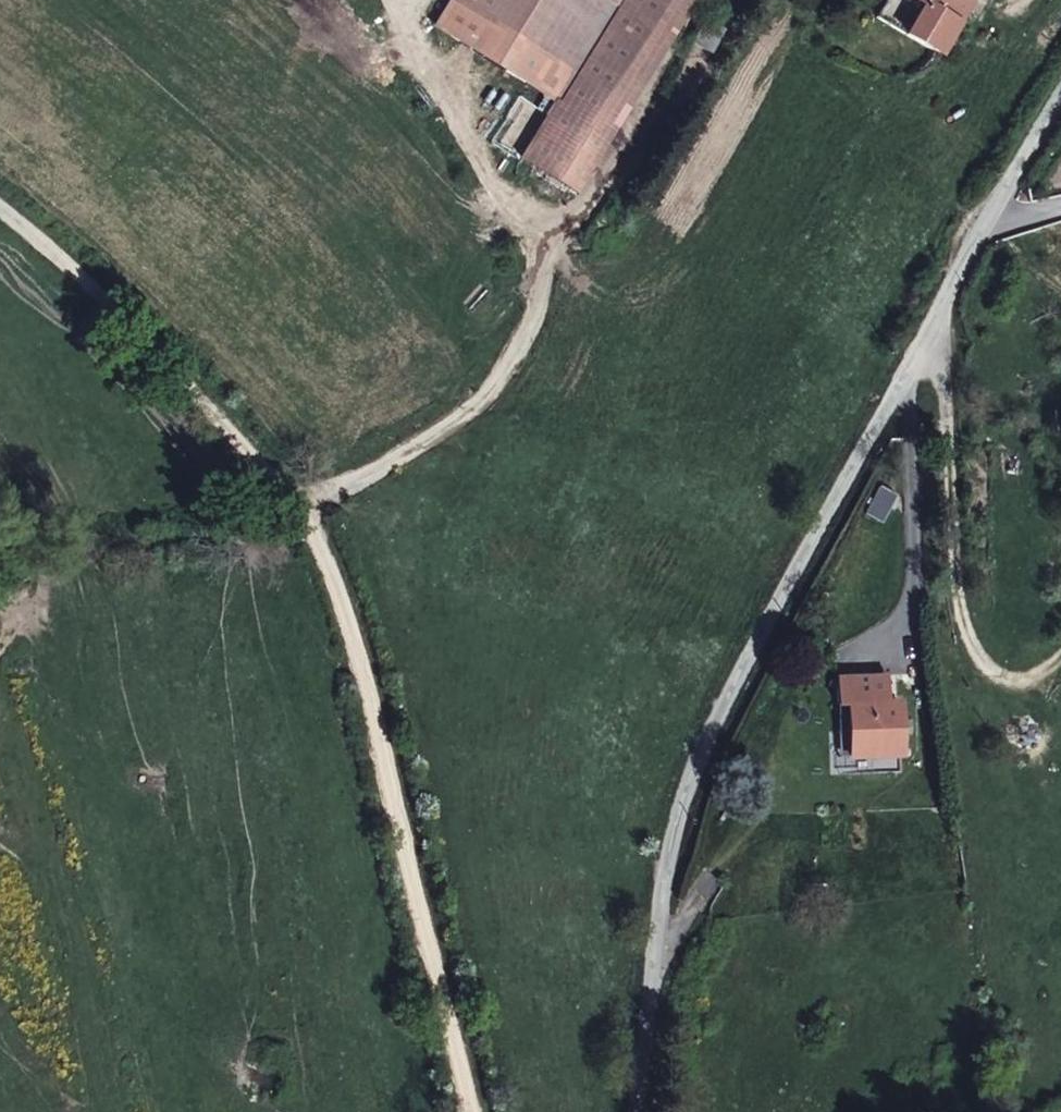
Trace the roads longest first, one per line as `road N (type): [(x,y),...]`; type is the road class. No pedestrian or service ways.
road 1 (track): [(1060,101),(708,724),(661,900),(646,1111)]
road 2 (track): [(0,194),(117,292),(291,486),(374,638),(479,1111)]

